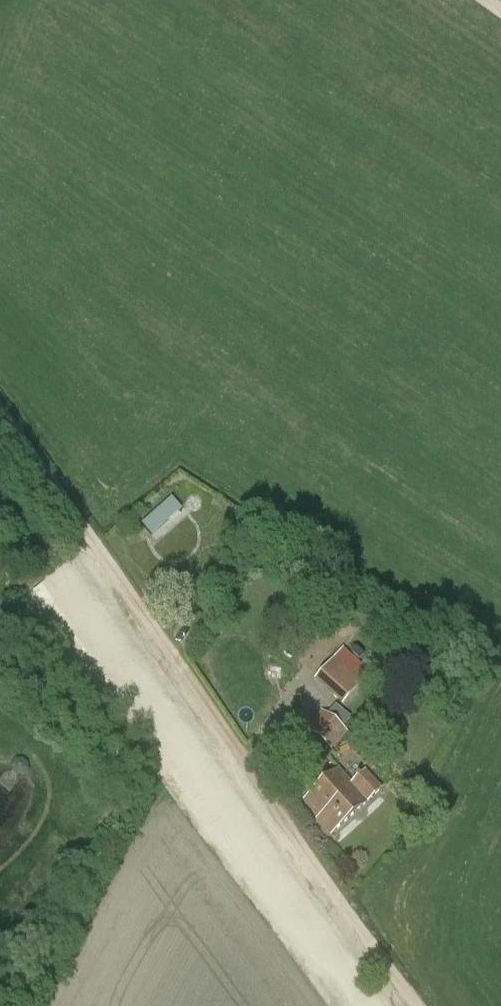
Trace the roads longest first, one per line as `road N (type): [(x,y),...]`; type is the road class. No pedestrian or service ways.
road 1 (track): [(0,415),(418,1005)]

